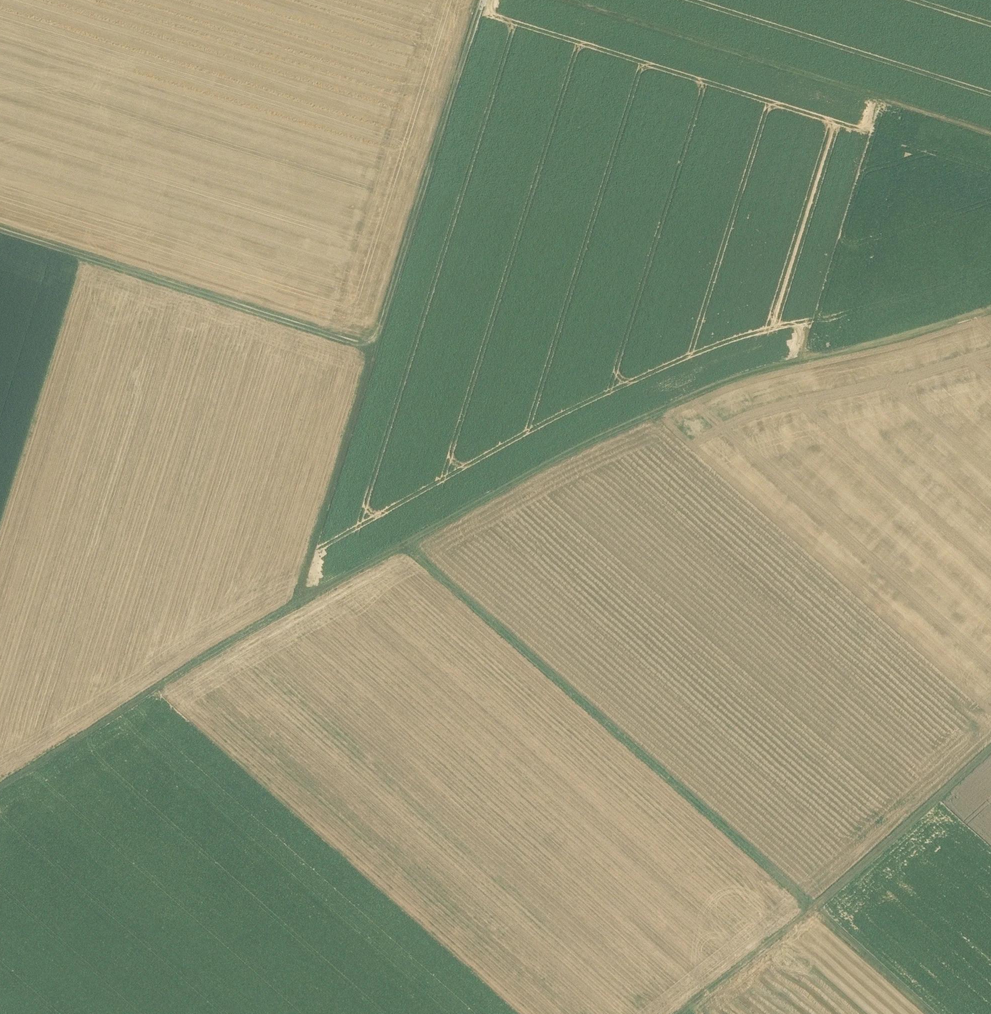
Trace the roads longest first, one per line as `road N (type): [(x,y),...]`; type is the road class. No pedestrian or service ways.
road 1 (track): [(990,308),(710,385),(576,445),(297,605),(482,0)]
road 2 (track): [(680,1013),(812,908),(405,544)]
road 3 (track): [(565,0),(990,134)]
road 4 (track): [(930,1013),(812,908),(990,746)]
road 5 (track): [(373,351),(0,231)]
road 6 (track): [(297,605),(0,788)]

